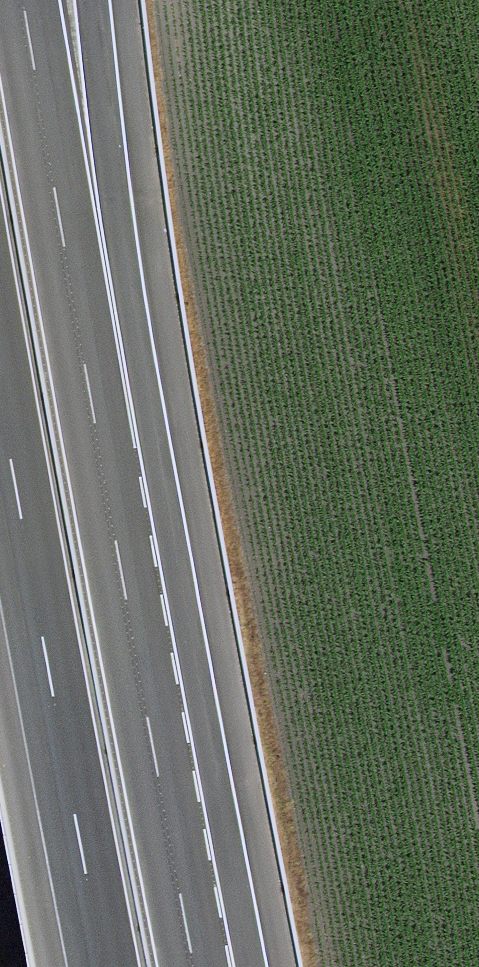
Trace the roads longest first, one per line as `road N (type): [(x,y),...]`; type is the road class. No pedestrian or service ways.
road 1 (motorway): [(0,405),(100,966)]
road 2 (motorway): [(110,492),(24,0)]
road 3 (motorway): [(110,492),(85,0)]
road 4 (motorway): [(198,966),(110,492)]

